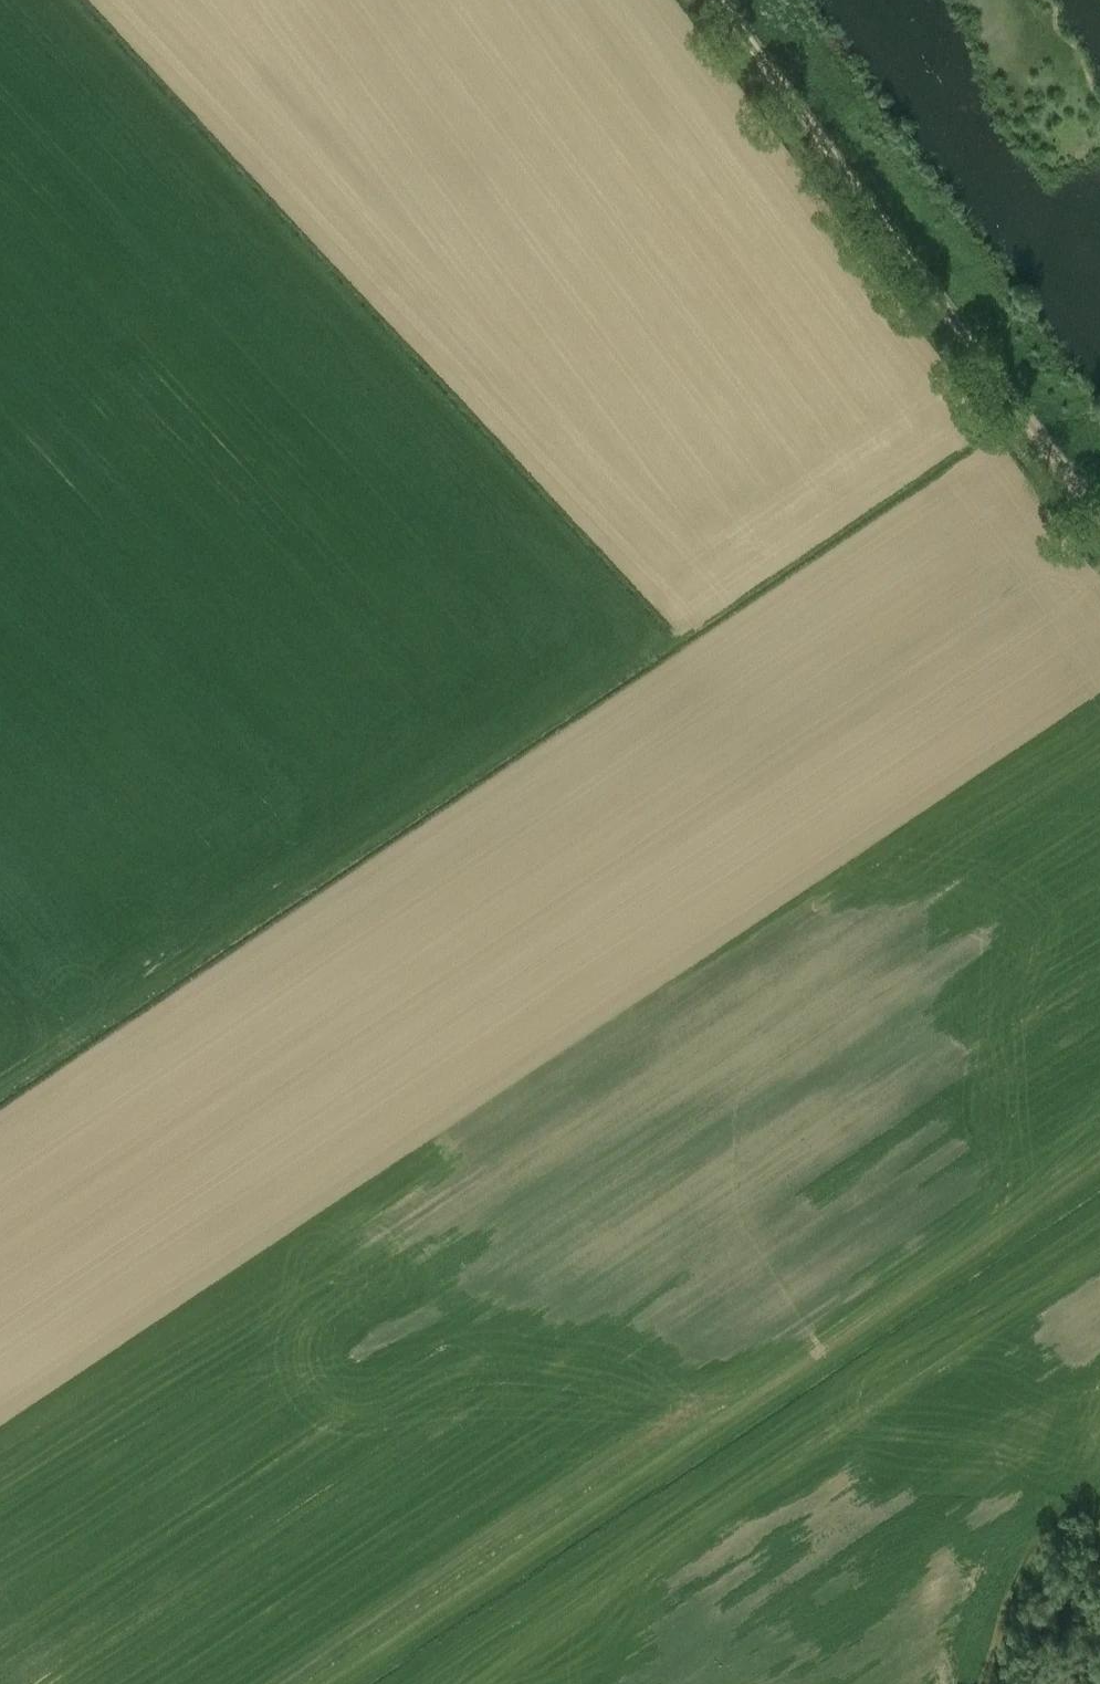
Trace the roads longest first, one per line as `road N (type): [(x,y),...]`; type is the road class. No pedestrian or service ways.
road 1 (unclassified): [(1099,528),(711,0)]

